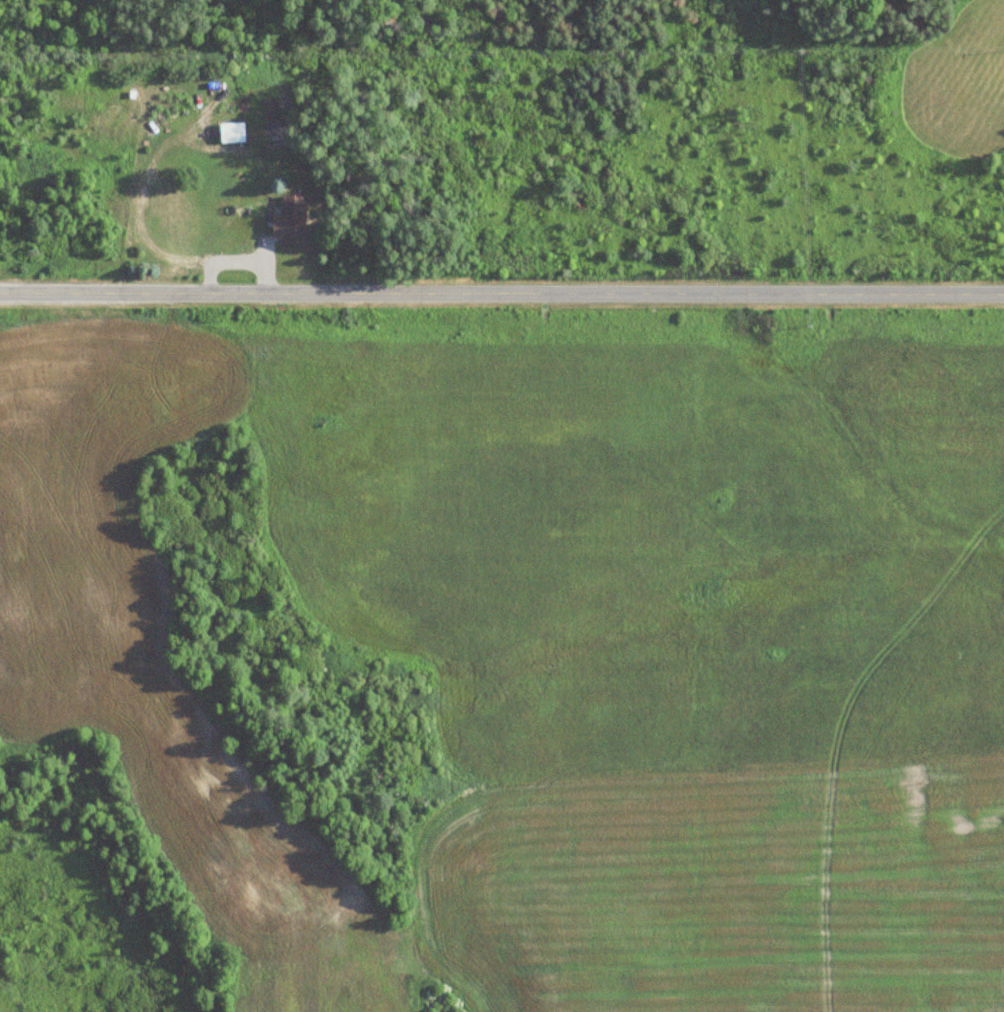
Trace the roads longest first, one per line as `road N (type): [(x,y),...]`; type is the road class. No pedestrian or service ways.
road 1 (residential): [(0,292),(1003,293)]

